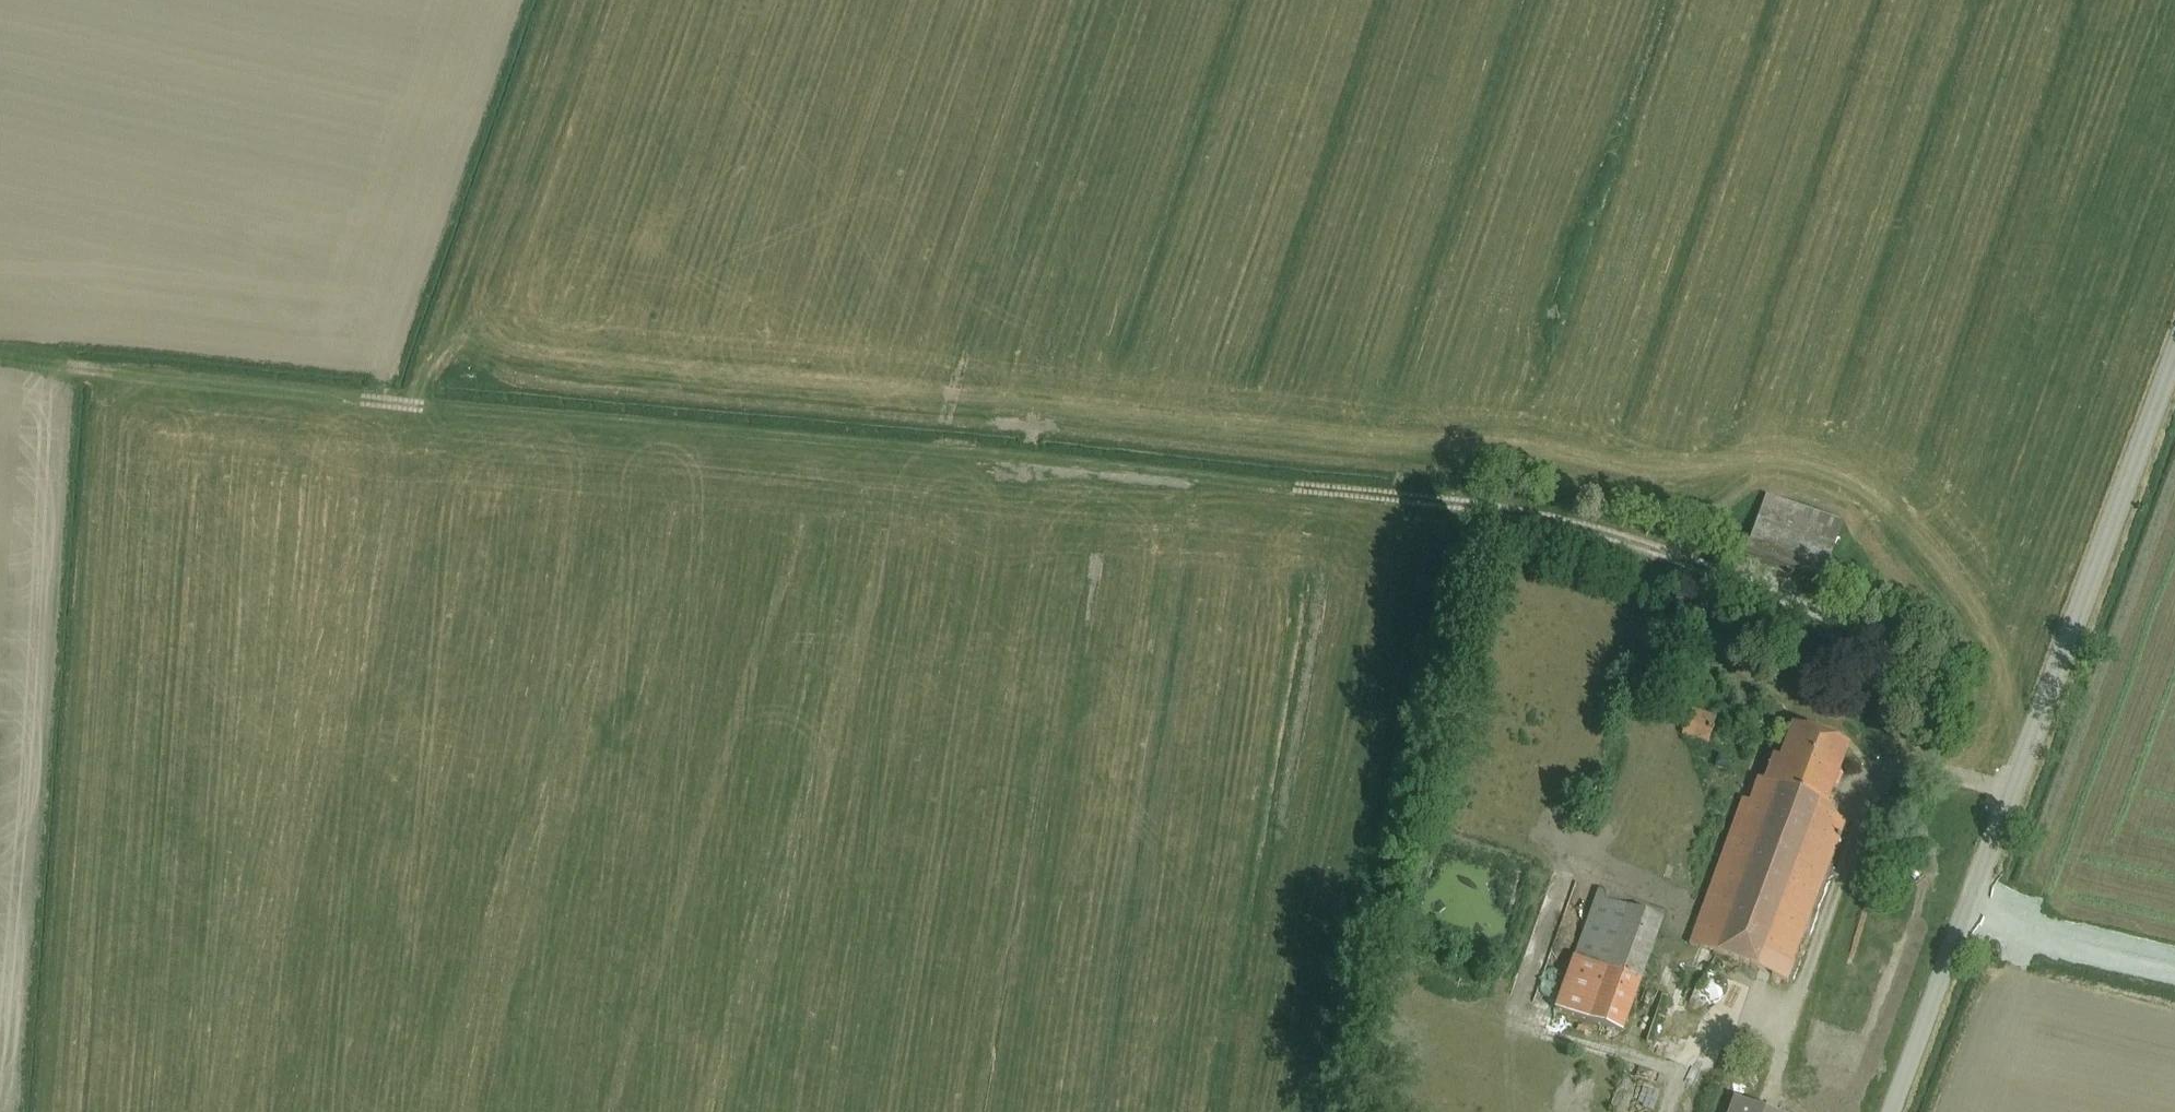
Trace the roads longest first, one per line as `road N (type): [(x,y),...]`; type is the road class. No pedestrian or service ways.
road 1 (tertiary): [(2174,356),(1893,1111)]
road 2 (track): [(2174,968),(1964,919)]

